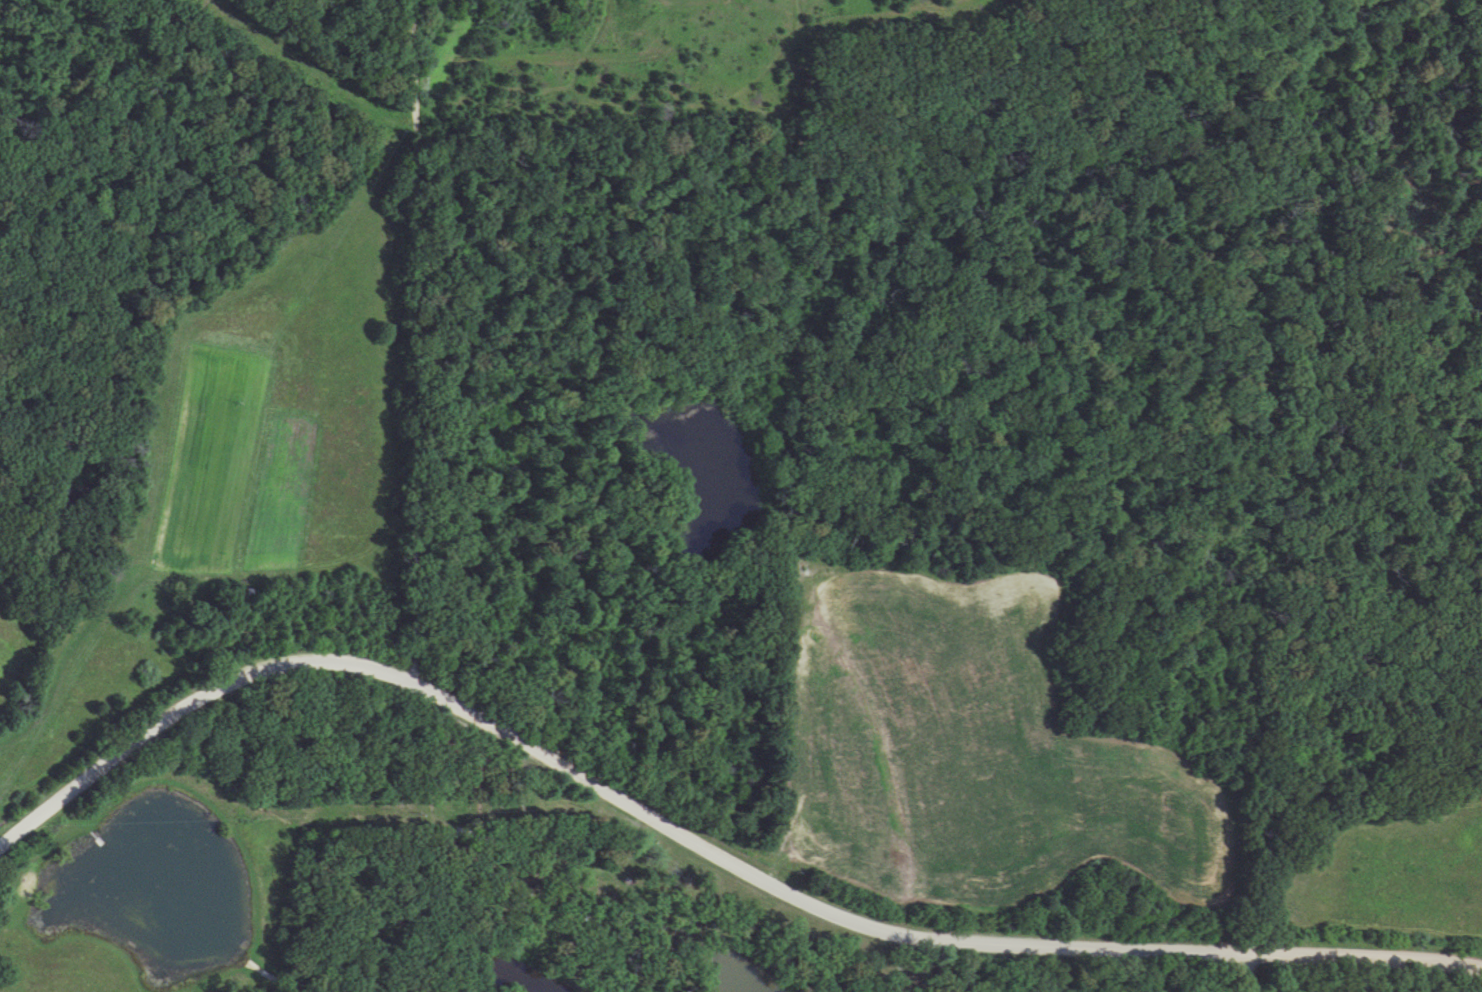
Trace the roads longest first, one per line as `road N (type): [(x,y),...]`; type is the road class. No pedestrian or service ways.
road 1 (tertiary): [(1263,955),(915,939),(849,920),(408,685),(342,663),(285,666),(225,690),(0,852)]
road 2 (residential): [(423,693),(411,0)]
road 3 (tertiary): [(1481,968),(1263,955)]

